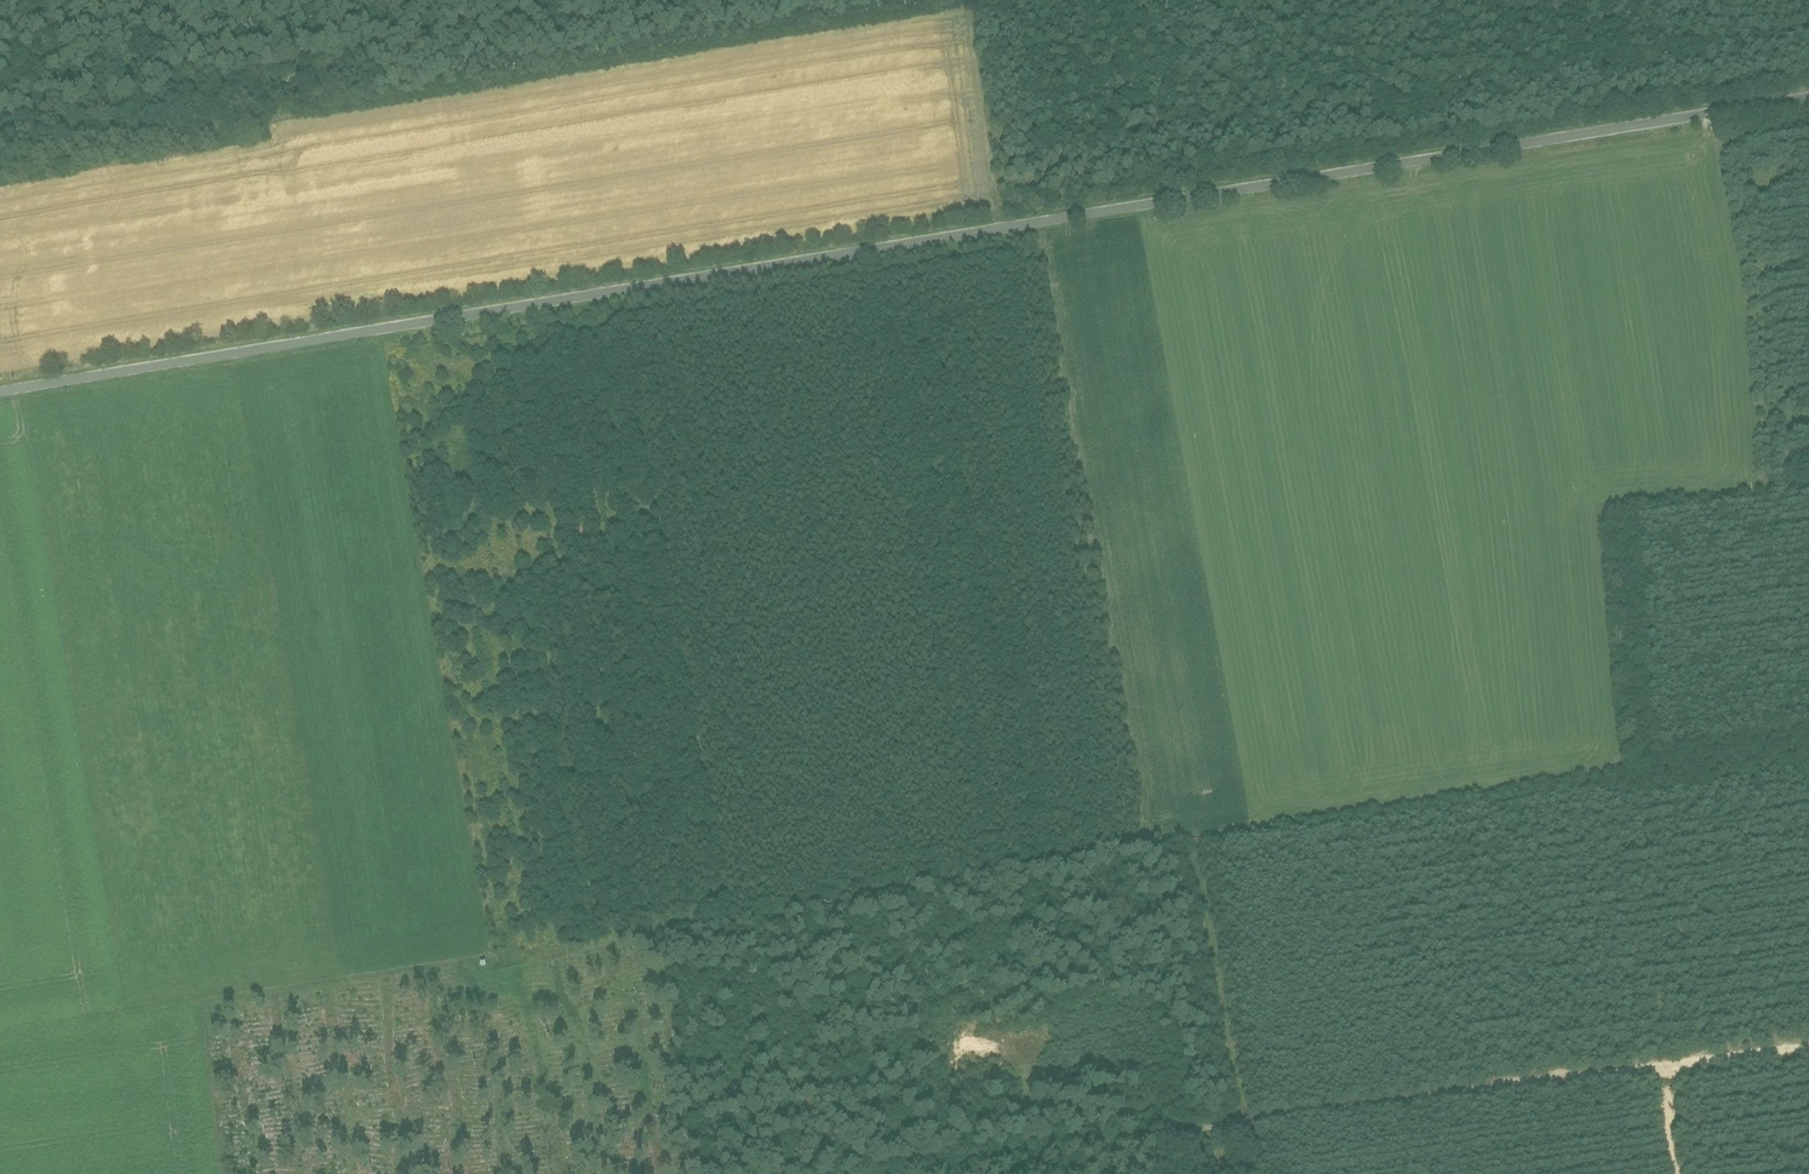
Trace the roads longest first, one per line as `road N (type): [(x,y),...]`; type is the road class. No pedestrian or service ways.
road 1 (residential): [(0,392),(1808,97)]
road 2 (track): [(1808,1045),(1249,1114)]

